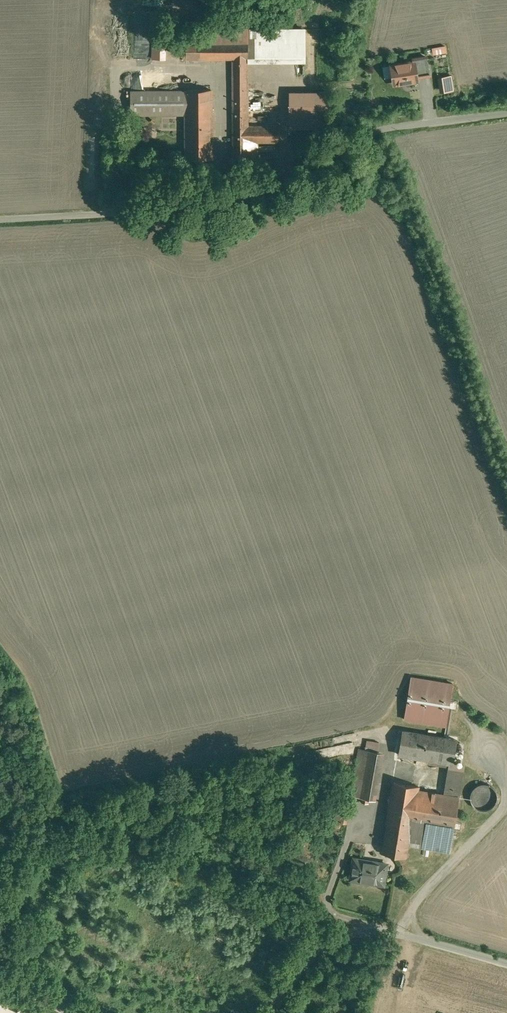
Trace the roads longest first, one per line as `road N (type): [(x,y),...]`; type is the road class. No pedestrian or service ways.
road 1 (residential): [(0,220),(174,213),(313,176),(402,110),(506,100)]
road 2 (residential): [(267,1012),(309,959),(367,928),(506,960)]

